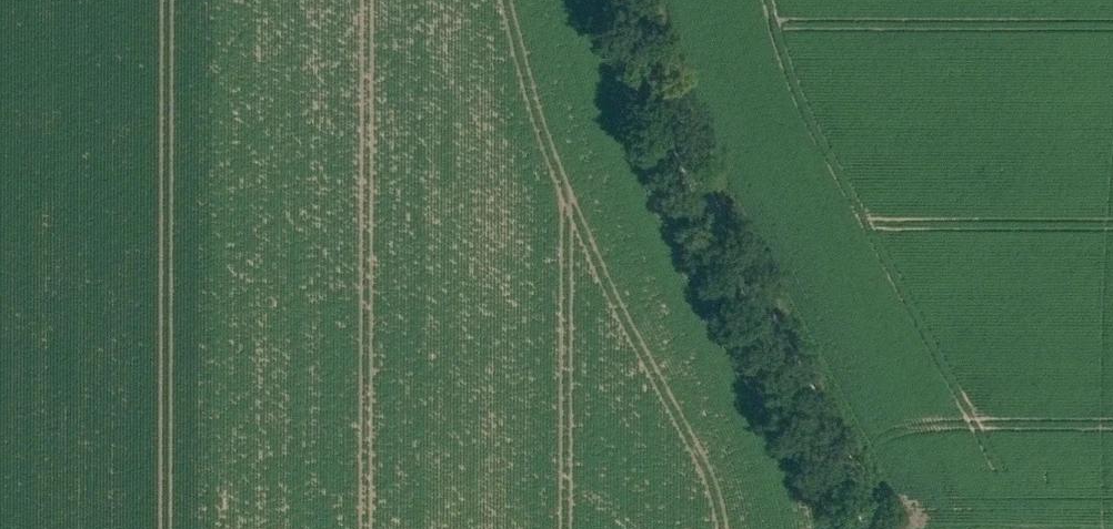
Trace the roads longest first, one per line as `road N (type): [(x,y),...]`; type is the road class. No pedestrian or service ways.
road 1 (unclassified): [(880,528),(684,165),(638,0)]

